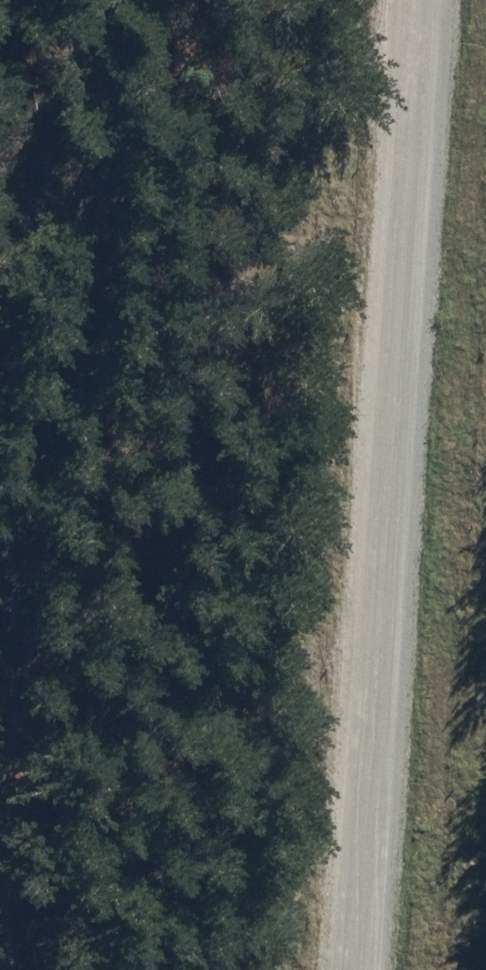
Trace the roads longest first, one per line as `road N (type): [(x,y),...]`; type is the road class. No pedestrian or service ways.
road 1 (track): [(19,969),(6,923),(26,429),(86,292),(110,0)]
road 2 (unclassified): [(368,969),(431,0)]

